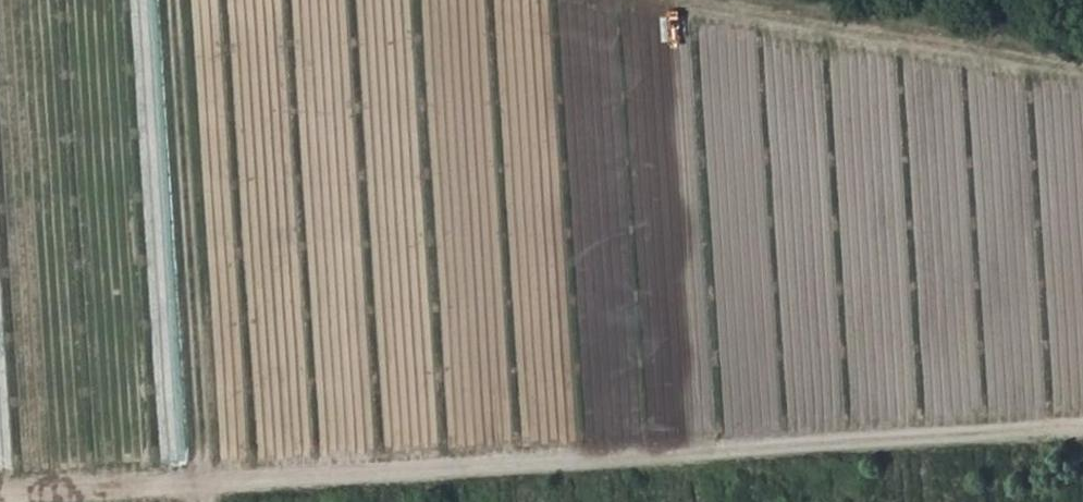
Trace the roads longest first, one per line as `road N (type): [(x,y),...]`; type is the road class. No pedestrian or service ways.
road 1 (track): [(211,478),(1082,416)]
road 2 (track): [(1082,60),(776,0)]
road 3 (track): [(212,501),(211,478),(0,493)]

